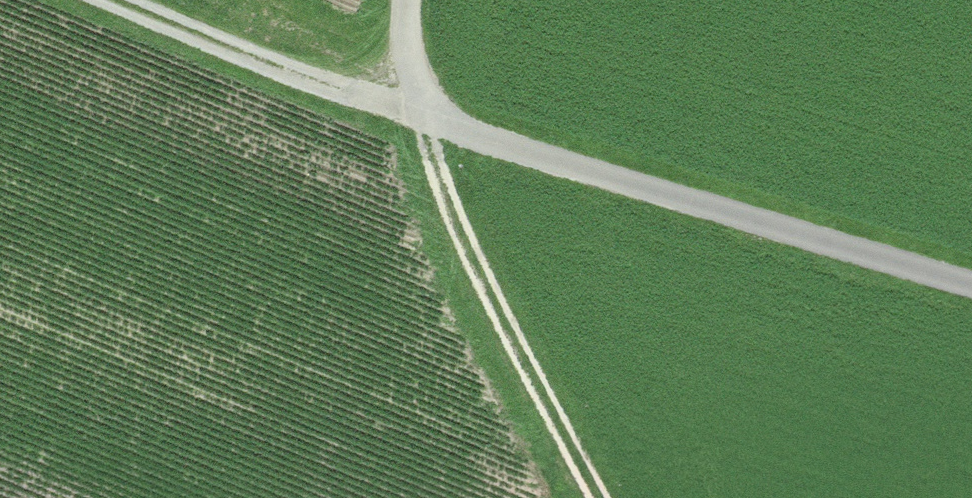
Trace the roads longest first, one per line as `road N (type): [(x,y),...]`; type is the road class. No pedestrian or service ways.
road 1 (track): [(971,281),(419,116)]
road 2 (track): [(419,116),(480,273),(600,497)]
road 3 (track): [(122,0),(419,116)]

